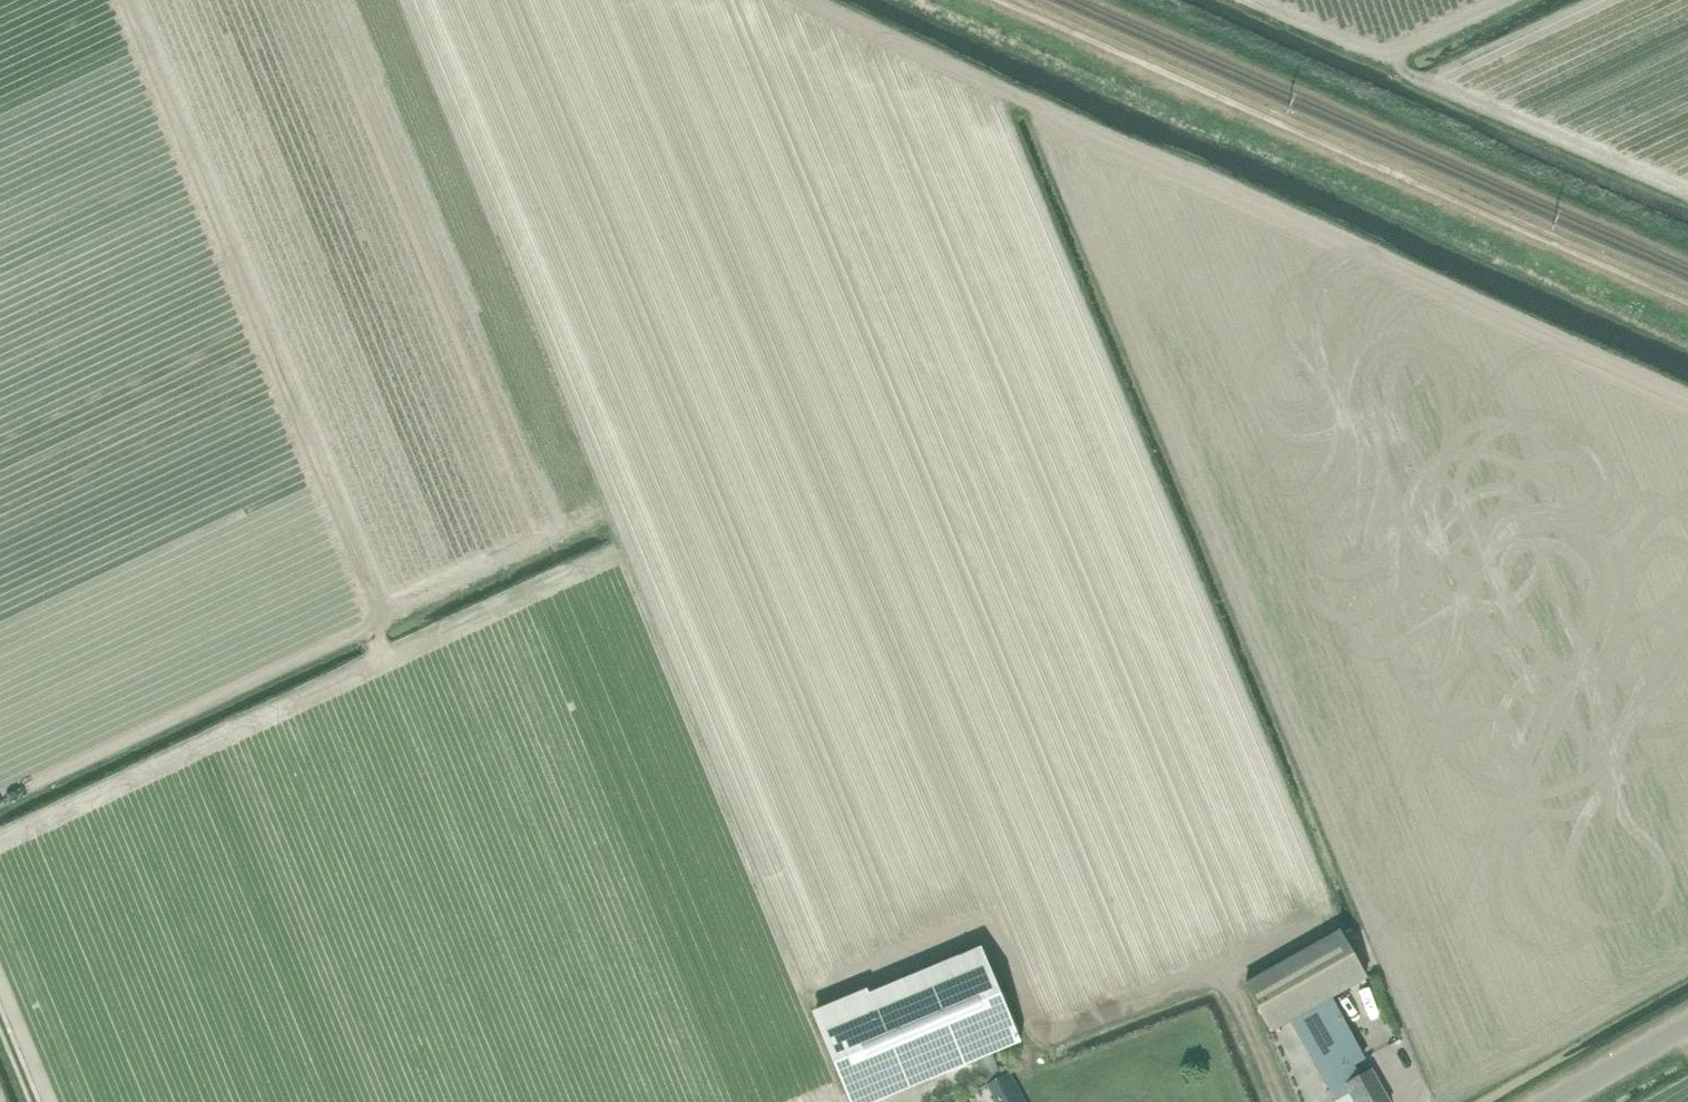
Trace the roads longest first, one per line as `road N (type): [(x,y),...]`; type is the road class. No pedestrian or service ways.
road 1 (track): [(1006,0),(1687,299)]
road 2 (unclassified): [(1545,1101),(1687,1022)]

